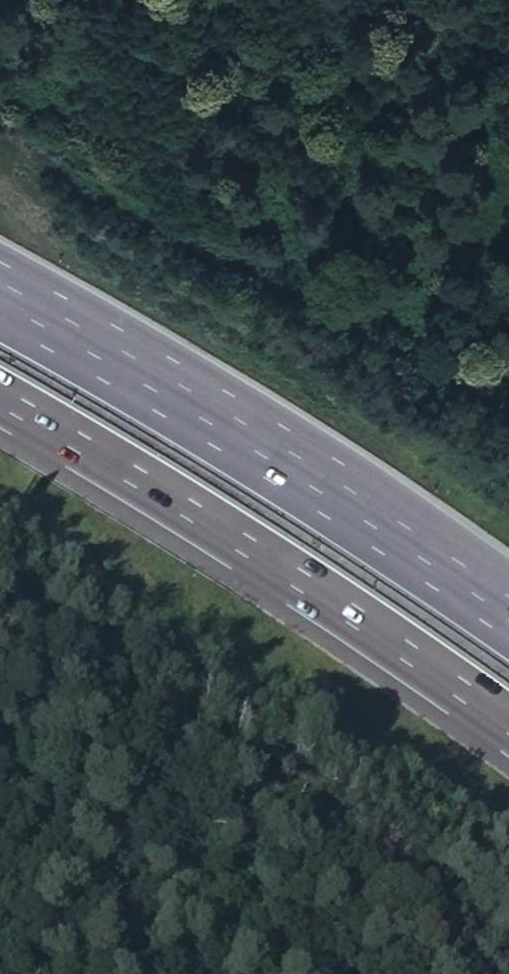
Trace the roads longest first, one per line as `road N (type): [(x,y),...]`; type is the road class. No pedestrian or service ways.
road 1 (motorway): [(508,632),(312,489),(0,303)]
road 2 (motorway): [(0,401),(272,563),(508,727)]
road 3 (track): [(441,335),(508,195)]

